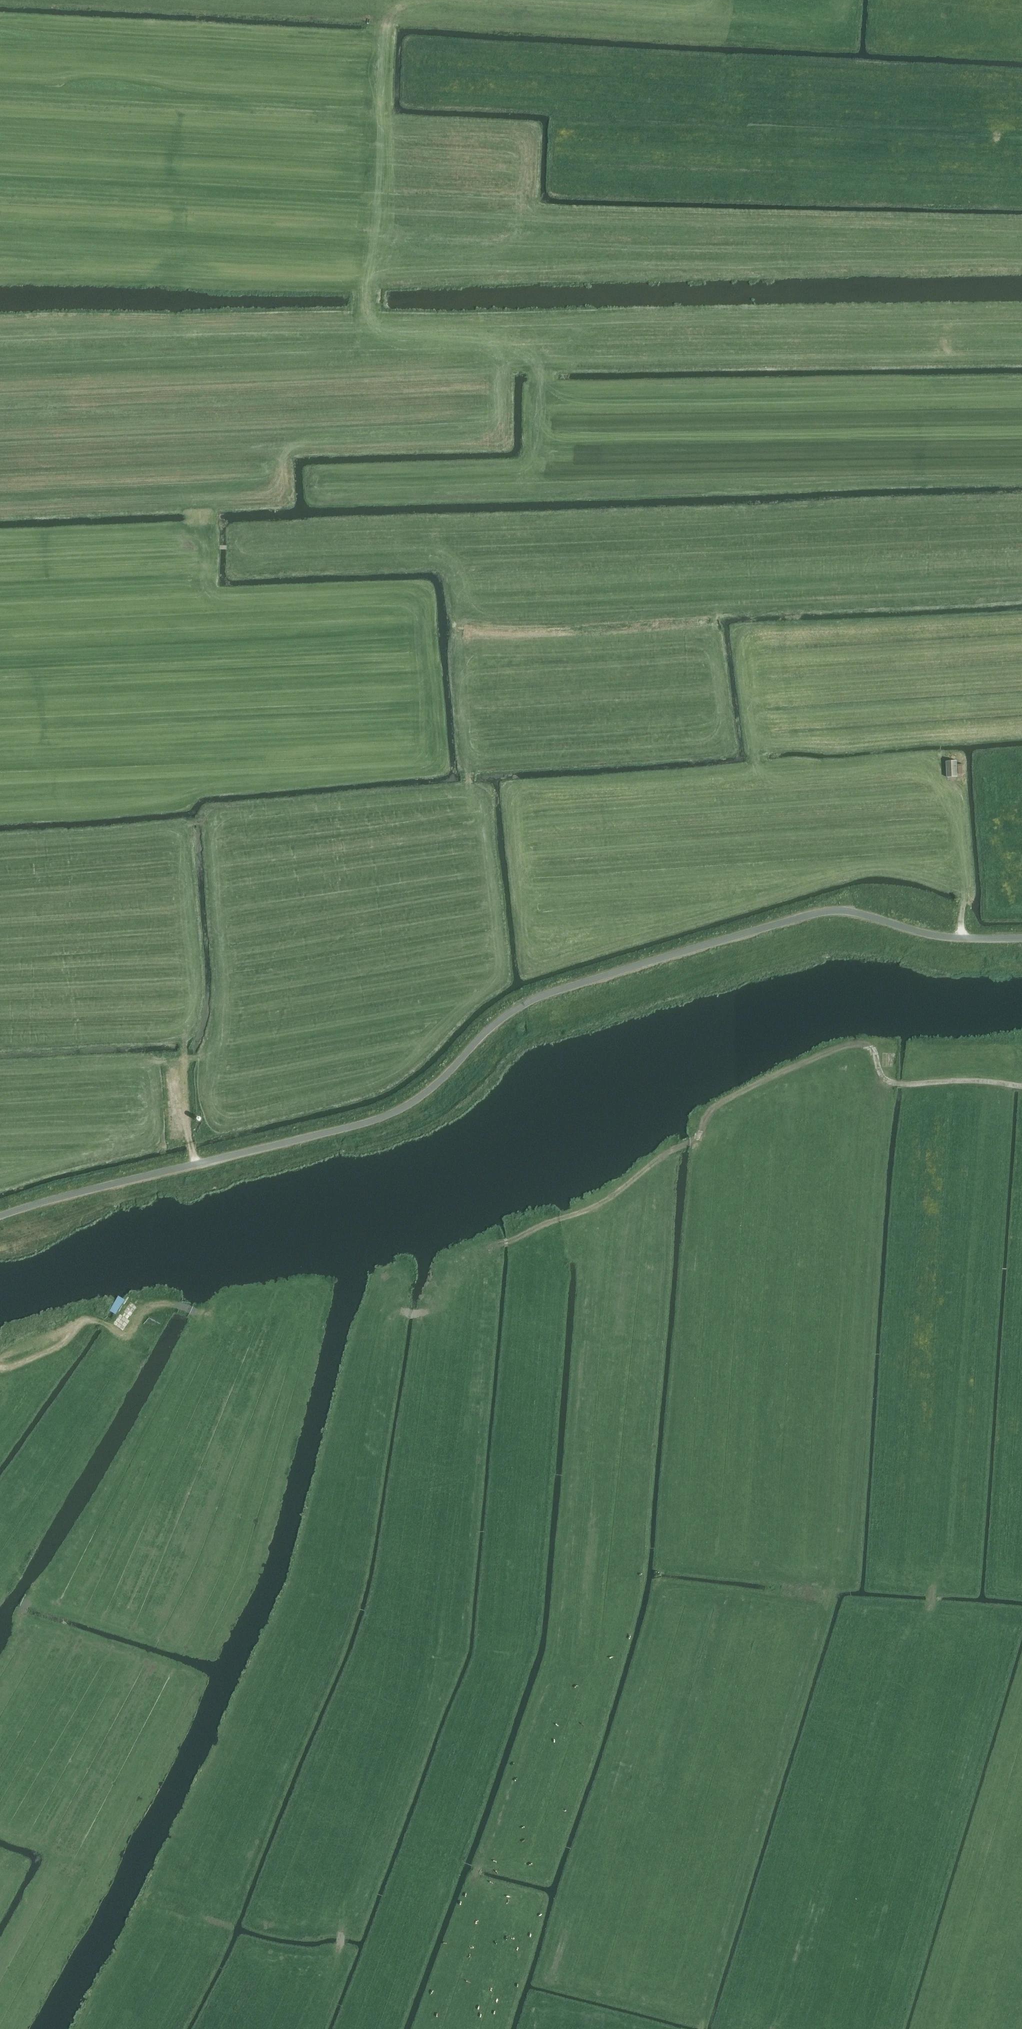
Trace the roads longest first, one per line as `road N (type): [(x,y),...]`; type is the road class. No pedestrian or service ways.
road 1 (unclassified): [(0,1218),(395,1112),(532,1001),(812,914),(847,912),(946,938),(1021,940)]
road 2 (track): [(1021,1087),(974,1080),(897,1084),(883,1077),(873,1047),(850,1044),(716,1105),(698,1138),(593,1208),(502,1244)]
road 3 (track): [(200,1314),(175,1305),(149,1308),(121,1337),(95,1318),(83,1321),(62,1346),(0,1369)]
road 4 (track): [(186,1032),(195,1165)]

